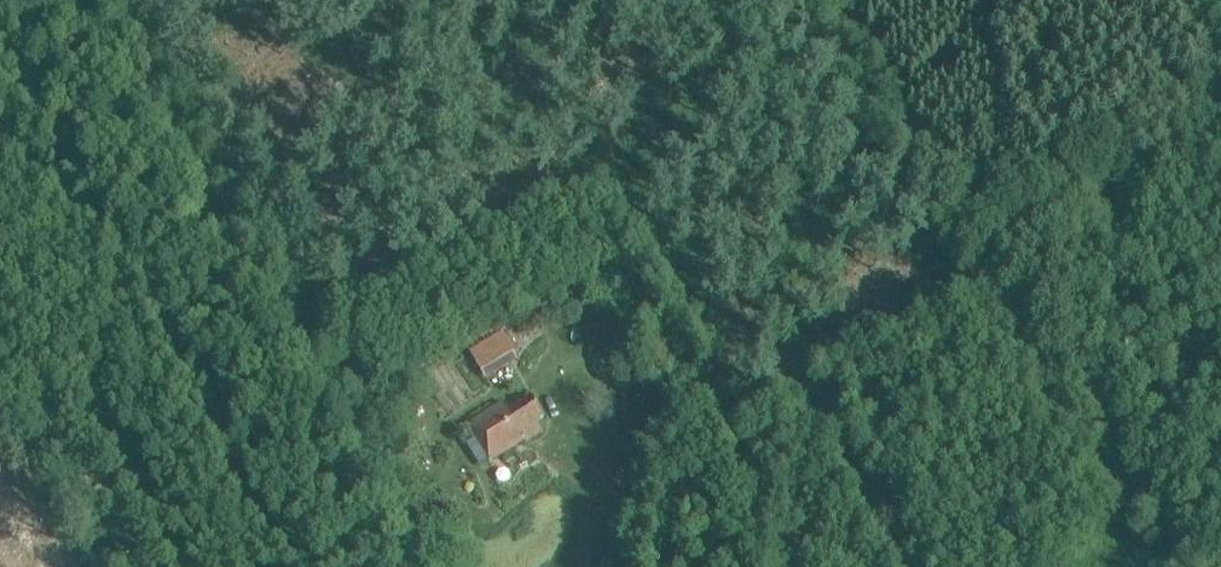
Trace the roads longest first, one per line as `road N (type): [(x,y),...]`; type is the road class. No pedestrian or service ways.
road 1 (track): [(582,566),(623,449)]

